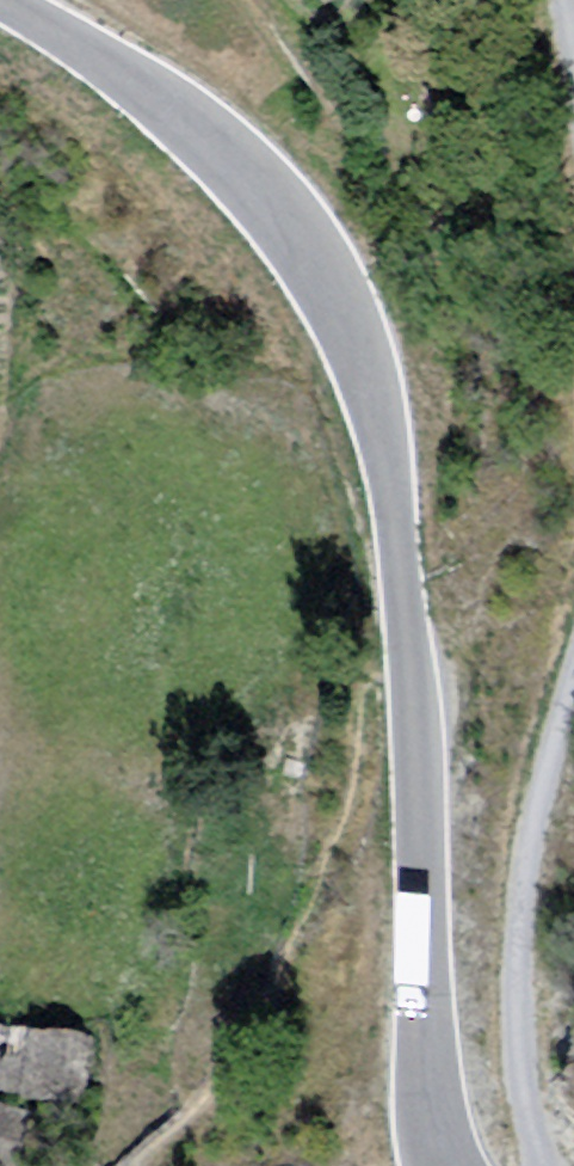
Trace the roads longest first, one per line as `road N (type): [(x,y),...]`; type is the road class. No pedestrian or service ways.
road 1 (tertiary): [(0,1),(191,120),(299,230),(361,354),(391,486),(414,684),(443,1139),(454,1165)]
road 2 (unclassified): [(550,1165),(535,1076),(535,1005),(552,840),(573,738)]

